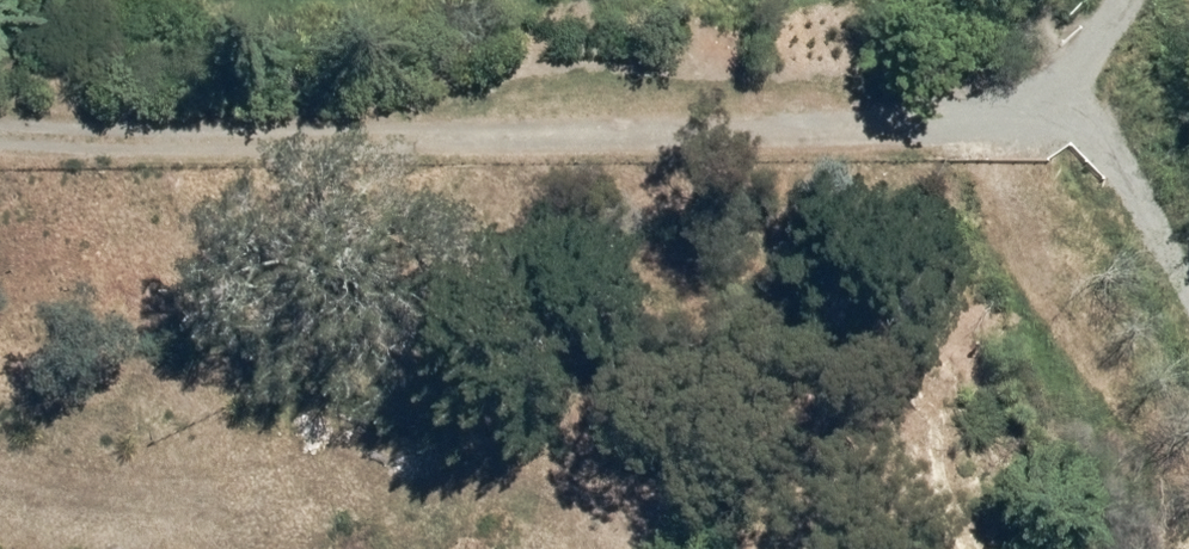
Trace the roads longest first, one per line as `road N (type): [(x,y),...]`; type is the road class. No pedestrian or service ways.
road 1 (track): [(0,116),(949,153)]
road 2 (track): [(1188,257),(1116,218),(954,172),(944,128),(1009,84),(1094,0)]
road 3 (track): [(978,548),(934,490),(892,496),(883,548)]

